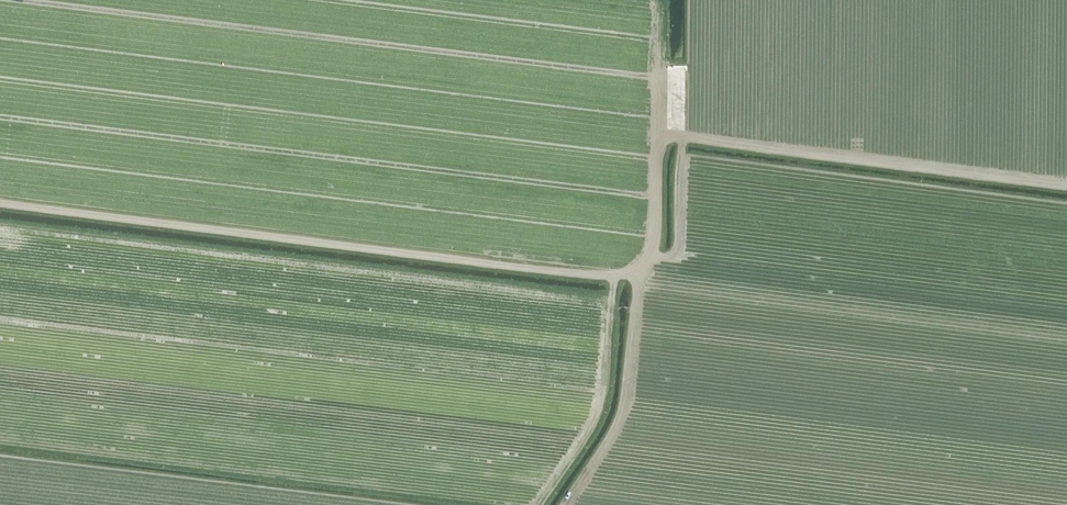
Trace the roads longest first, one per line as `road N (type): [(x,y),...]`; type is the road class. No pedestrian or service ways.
road 1 (track): [(567,504),(626,408),(637,282),(655,252),(662,143),(680,138),(1066,185)]

